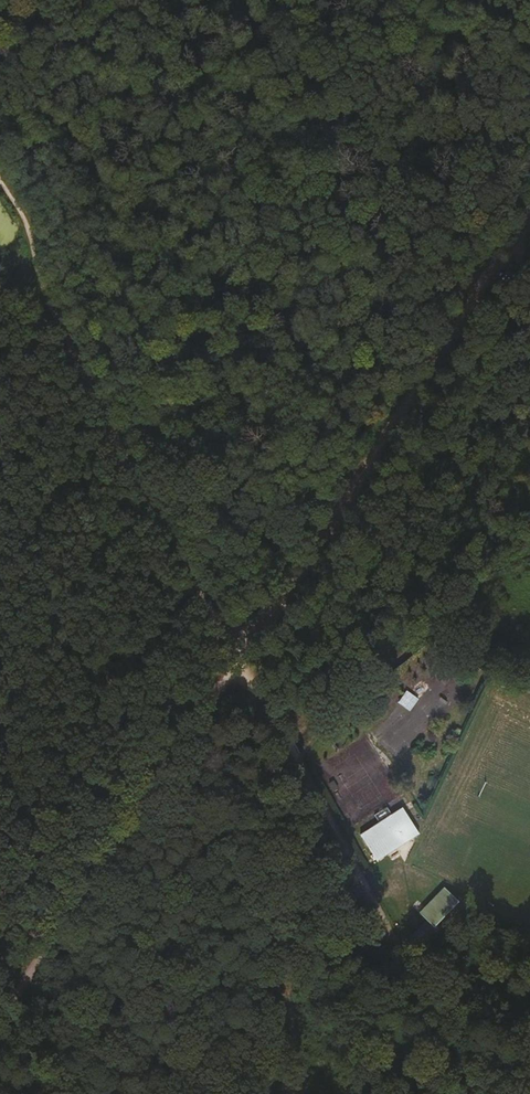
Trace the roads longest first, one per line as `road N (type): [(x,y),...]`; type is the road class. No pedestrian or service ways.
road 1 (track): [(0,179),(31,242),(46,306),(141,494),(467,1093)]
road 2 (track): [(472,295),(0,1017)]

